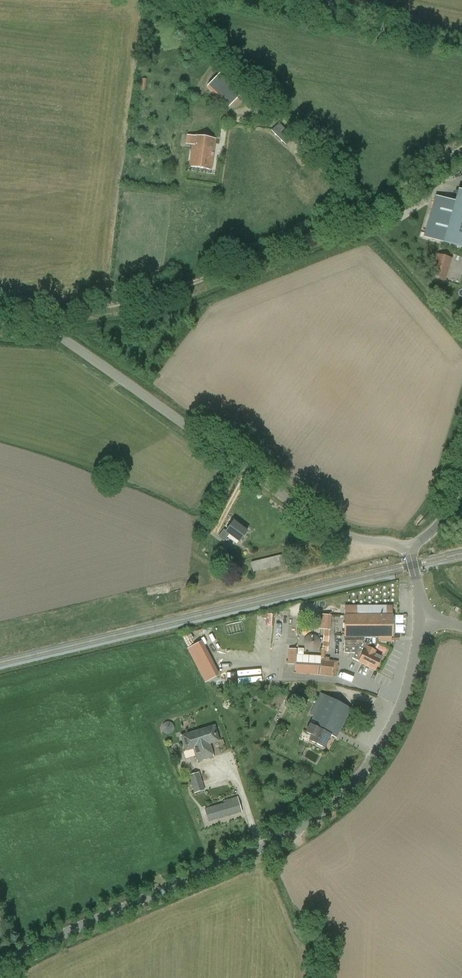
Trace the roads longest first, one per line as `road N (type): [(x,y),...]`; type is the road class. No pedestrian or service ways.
road 1 (tertiary): [(0,967),(261,850),(319,815),(388,736),(426,617)]
road 2 (unclassified): [(410,548),(336,533),(45,324),(0,314)]
road 3 (track): [(461,150),(329,236),(175,296),(45,324)]

